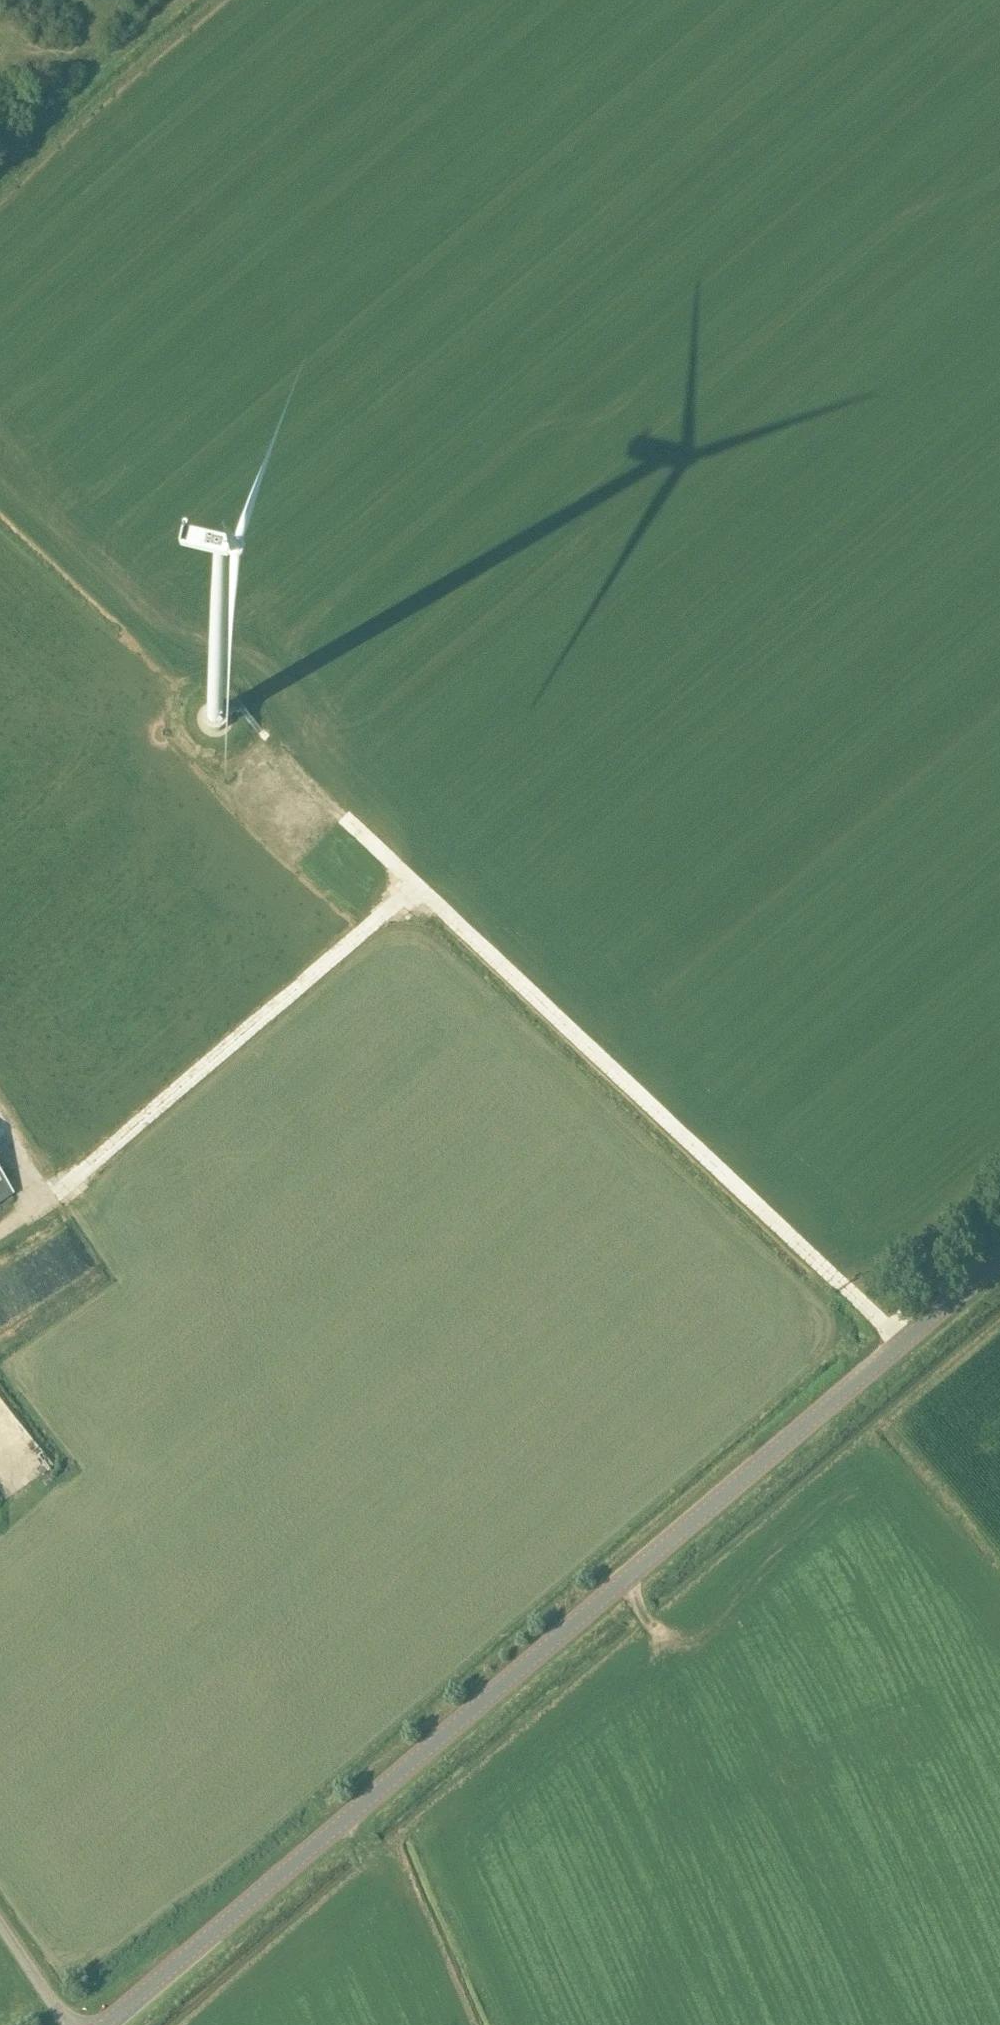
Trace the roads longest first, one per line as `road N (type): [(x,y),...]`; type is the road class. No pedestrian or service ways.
road 1 (tertiary): [(105,2024),(999,1258)]

